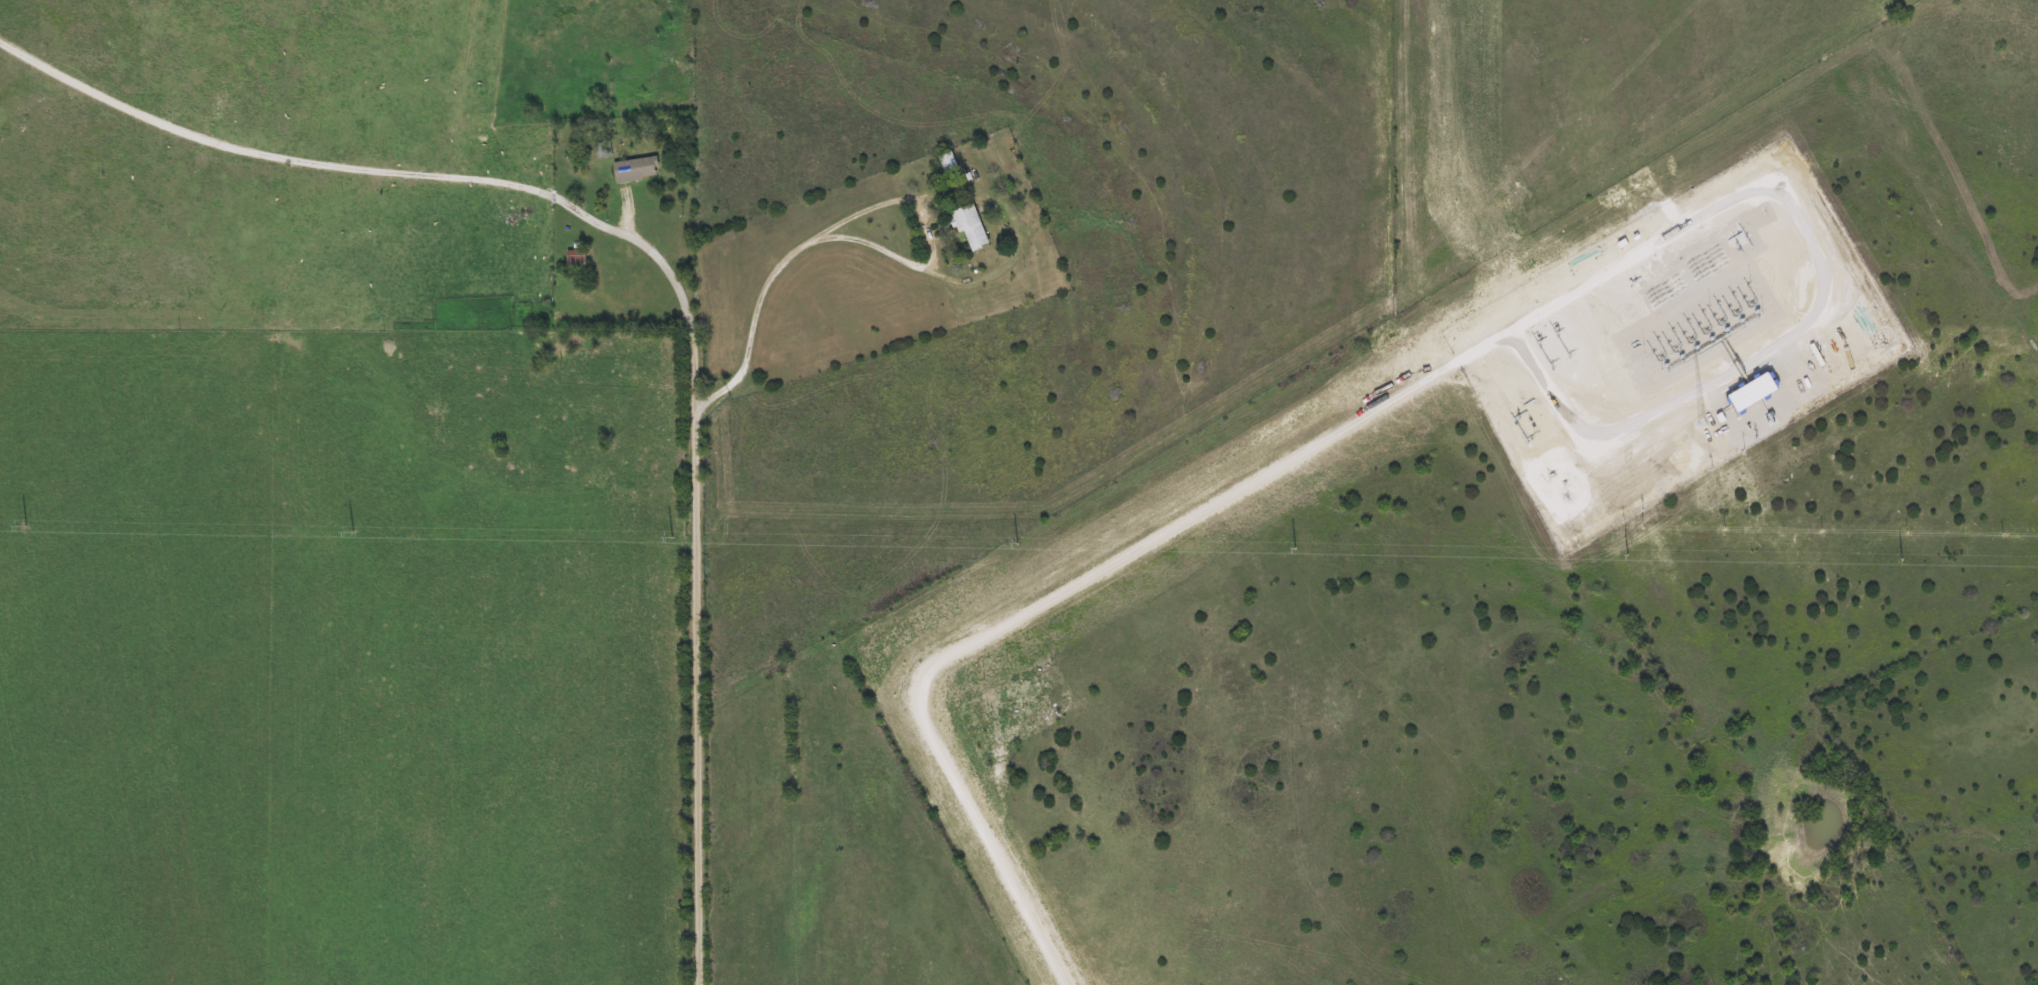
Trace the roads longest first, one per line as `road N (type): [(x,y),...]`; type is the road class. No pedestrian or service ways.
road 1 (residential): [(705,984),(698,337)]
road 2 (residential): [(698,337),(668,266),(630,230),(553,187)]

